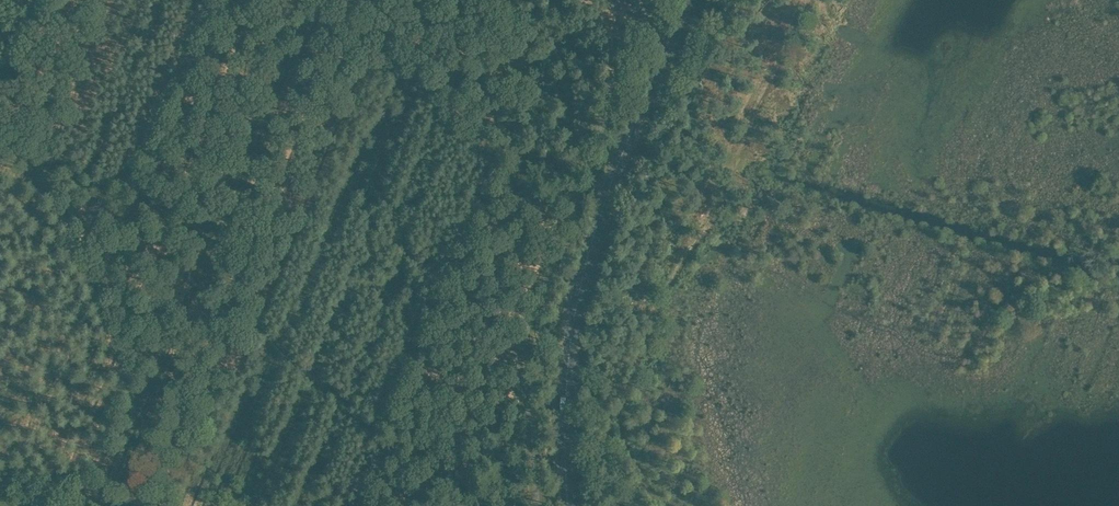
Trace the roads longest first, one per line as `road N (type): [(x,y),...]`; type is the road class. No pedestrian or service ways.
road 1 (secondary): [(568,505),(566,377),(575,308),(610,184),(679,0)]
road 2 (track): [(312,0),(192,282)]
road 3 (track): [(192,282),(98,505)]
road 4 (track): [(0,152),(215,230)]

